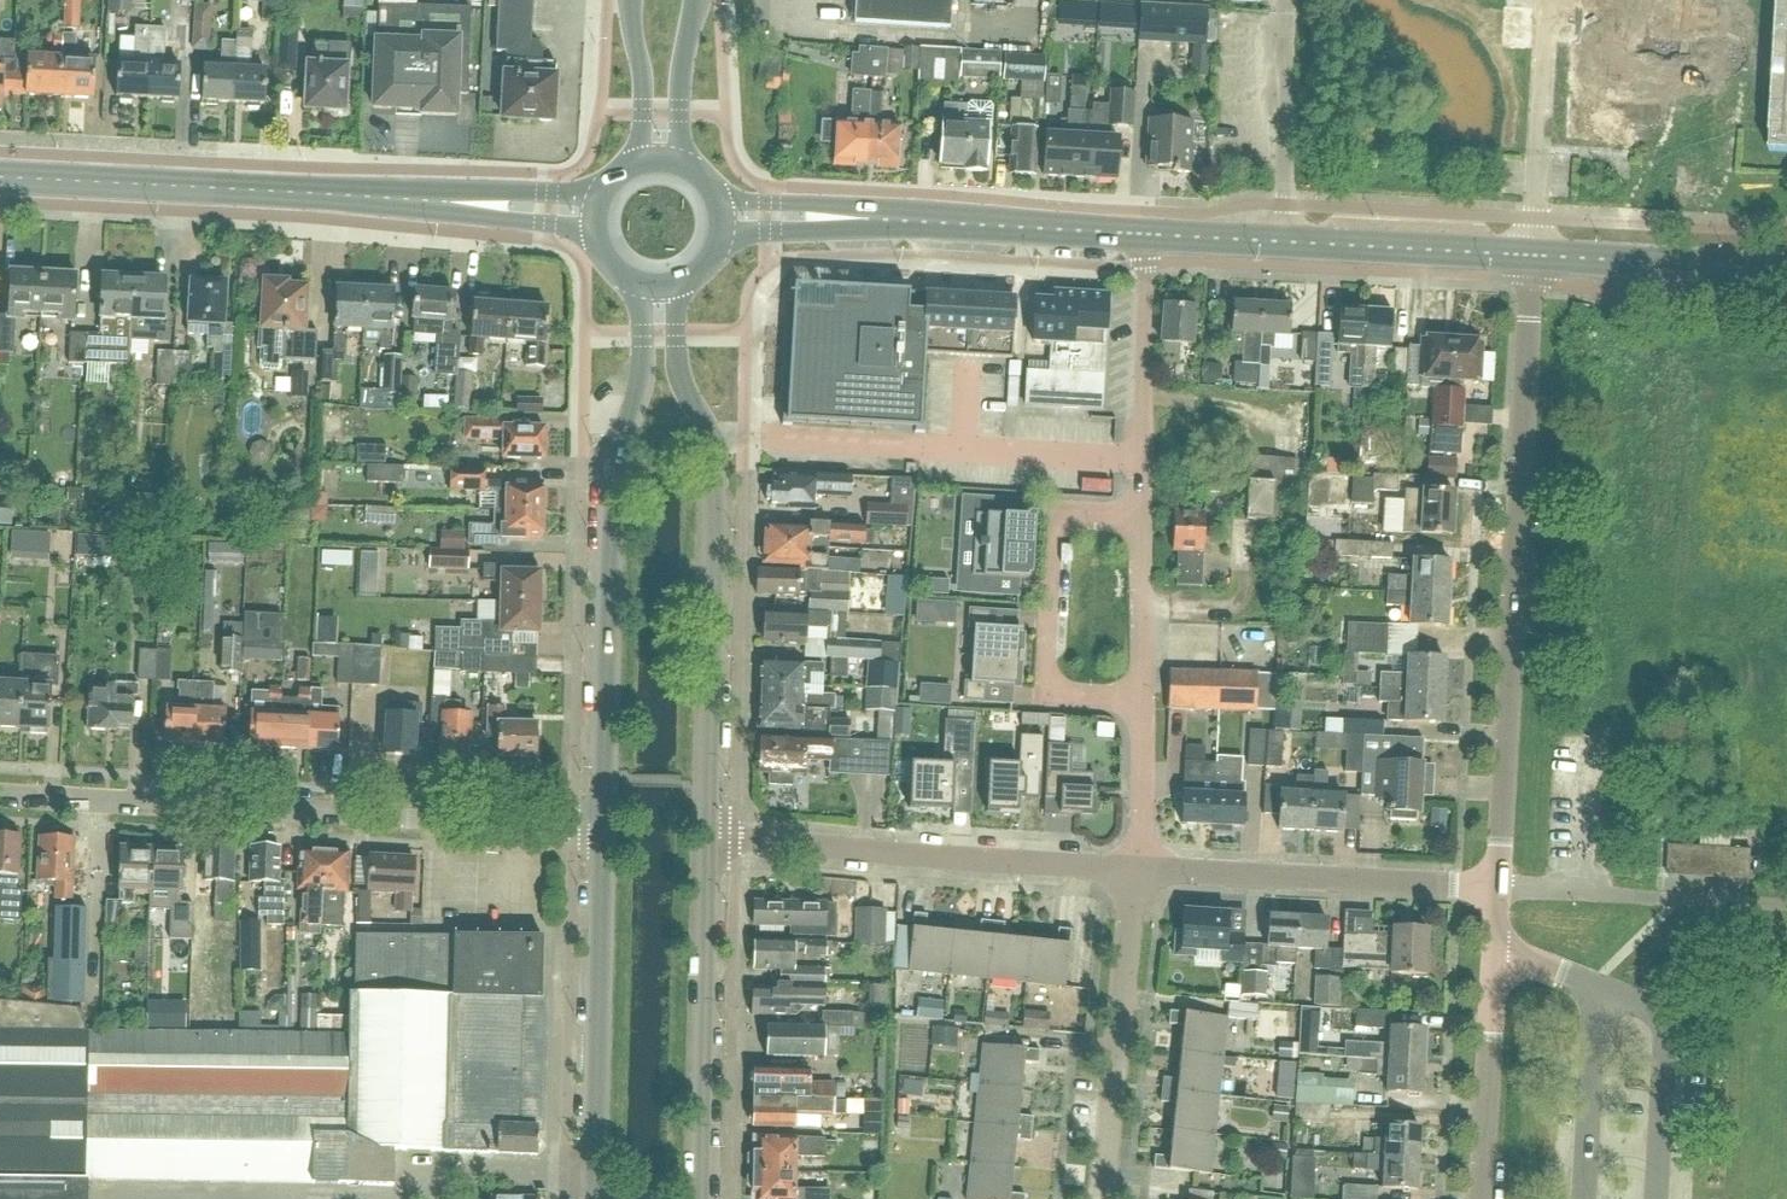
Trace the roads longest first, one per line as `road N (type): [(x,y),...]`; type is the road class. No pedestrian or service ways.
road 1 (residential): [(1494,888),(1529,256)]
road 2 (residential): [(601,831),(0,797)]
road 3 (tertiary): [(595,211),(0,182)]
road 4 (tertiary): [(699,837),(708,439),(674,354),(675,283)]
road 5 (tertiary): [(644,284),(642,367),(614,449),(601,831)]
road 6 (residential): [(1139,873),(699,837)]
road 7 (unclassified): [(1144,233),(721,214)]
road 8 (unclassified): [(1529,256),(1144,233)]
road 9 (tertiary): [(601,831),(590,1198)]
road 10 (tertiary): [(692,1198),(699,837)]
road 11 (residential): [(1141,518),(1056,516),(1048,694),(1140,699)]
road 12 (residential): [(1494,888),(1139,873)]
road 13 (residential): [(1096,1198),(1139,873)]
road 14 (residential): [(1481,1198),(1494,888)]
road 15 (residential): [(1141,518),(1144,233)]
road 16 (unclassified): [(1786,271),(1529,256)]
road 17 (residential): [(1140,699),(1141,518)]
road 18 (residential): [(1139,873),(1140,699)]
road 19 (tertiary): [(680,163),(678,103),(695,0)]
road 20 (tertiary): [(625,0),(641,95),(638,162)]

